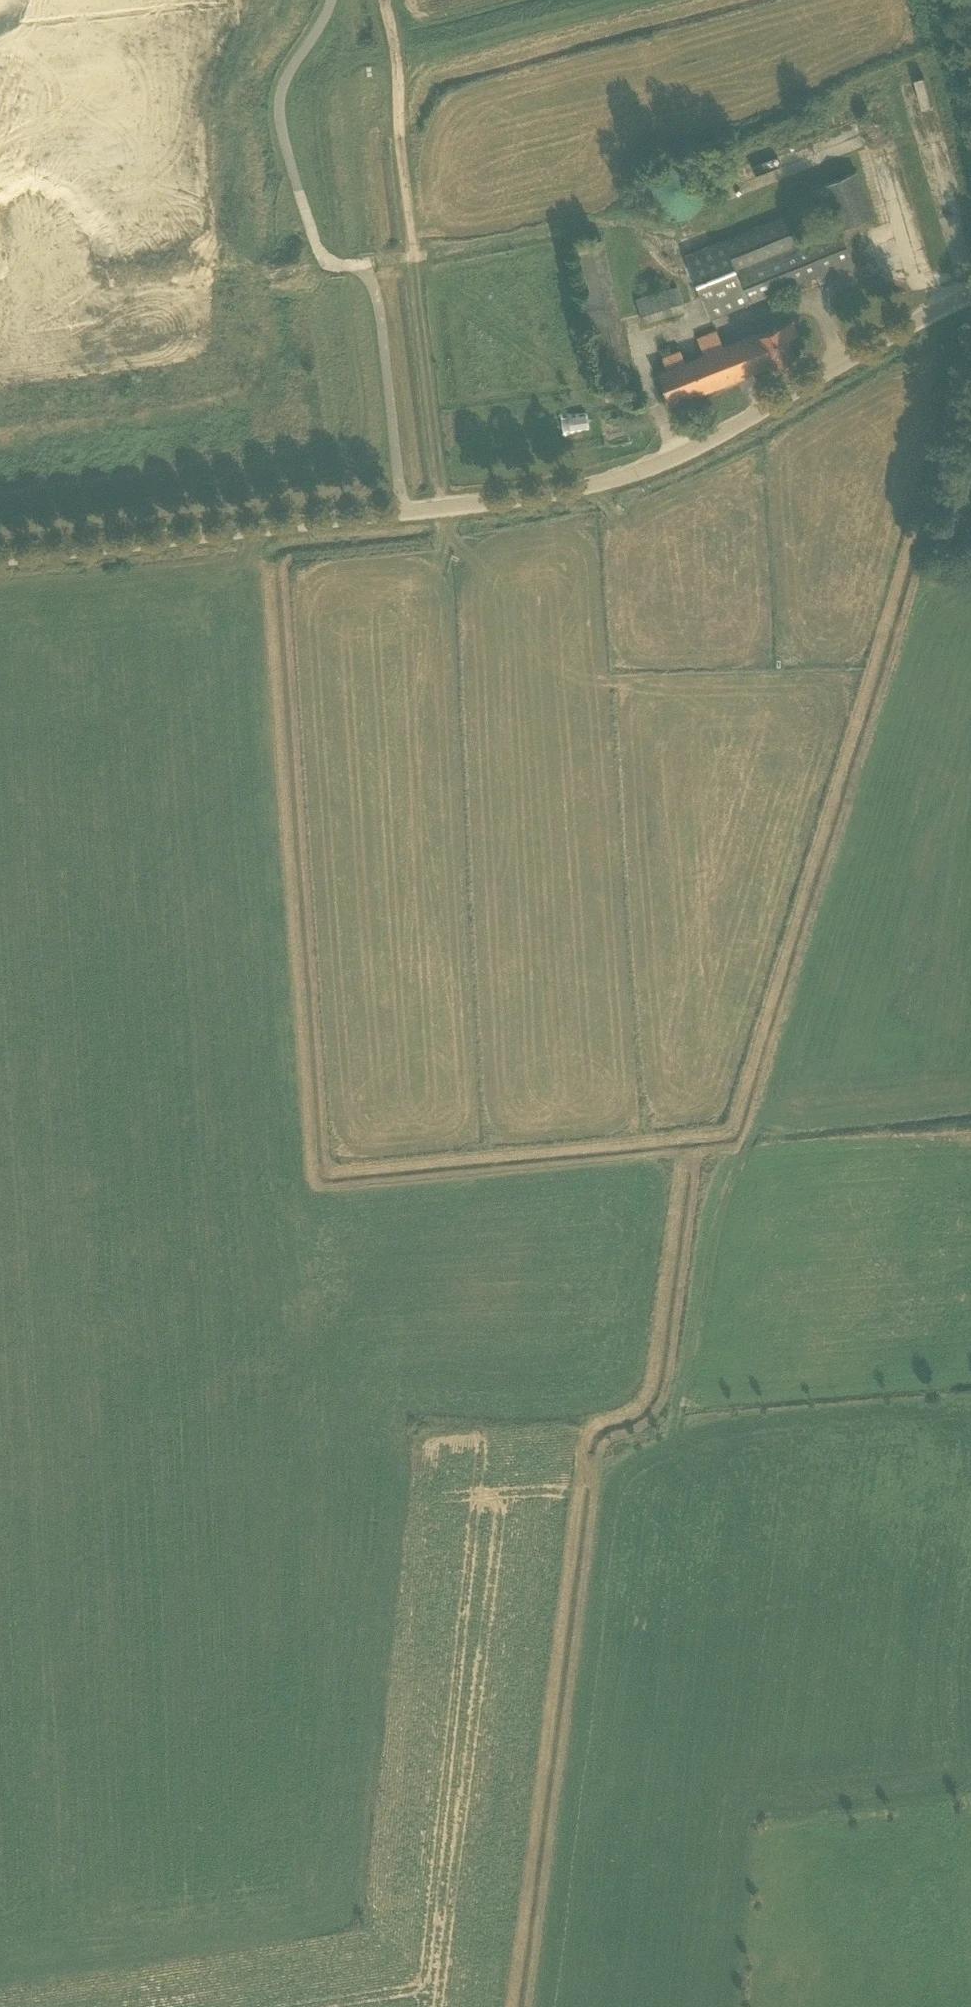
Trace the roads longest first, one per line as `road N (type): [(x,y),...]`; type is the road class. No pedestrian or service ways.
road 1 (unclassified): [(0,558),(595,491),(720,450),(970,304)]
road 2 (track): [(383,0),(398,55),(448,510)]

